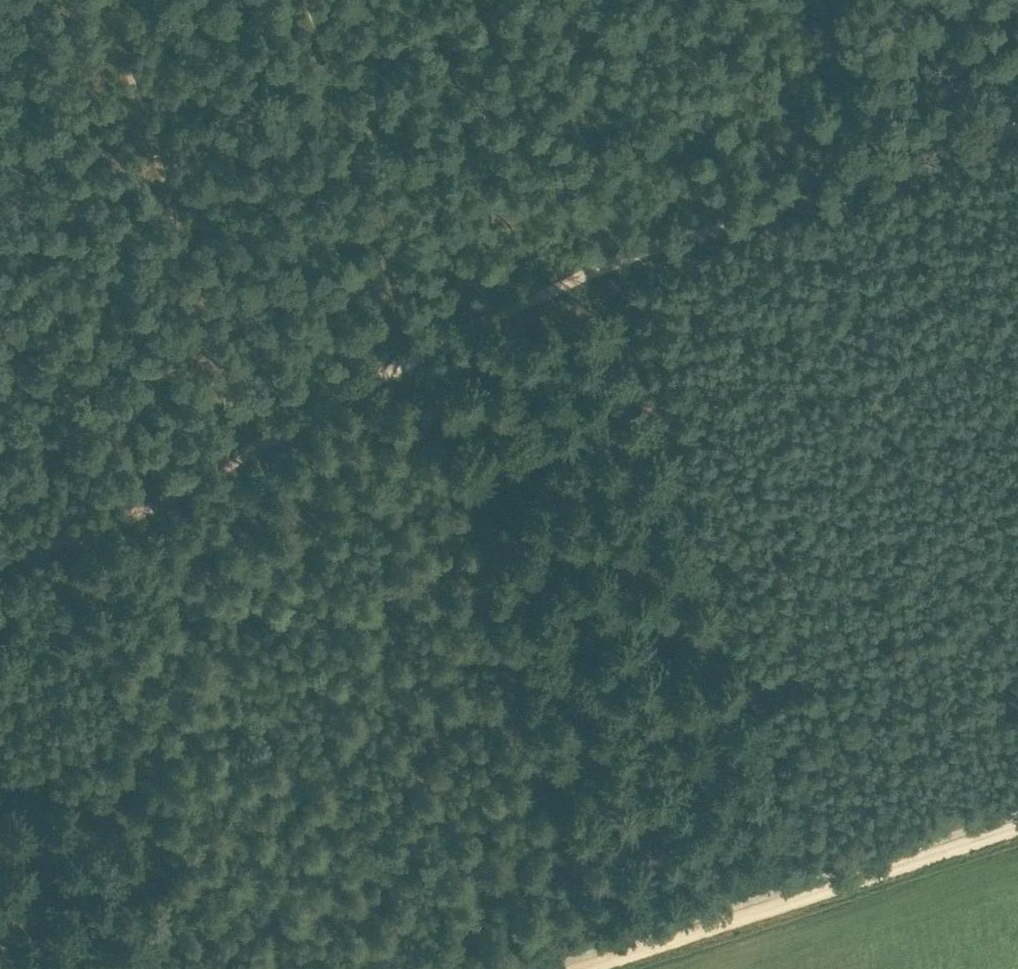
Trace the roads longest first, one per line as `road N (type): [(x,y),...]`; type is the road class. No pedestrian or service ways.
road 1 (track): [(0,550),(73,532),(236,450),(414,346),(590,266),(897,167),(1017,119)]
road 2 (track): [(106,0),(236,450)]
road 3 (track): [(583,968),(1017,825)]
road 4 (track): [(304,0),(414,346)]
road 5 (track): [(574,0),(590,266)]
road 6 (track): [(806,0),(819,192)]

